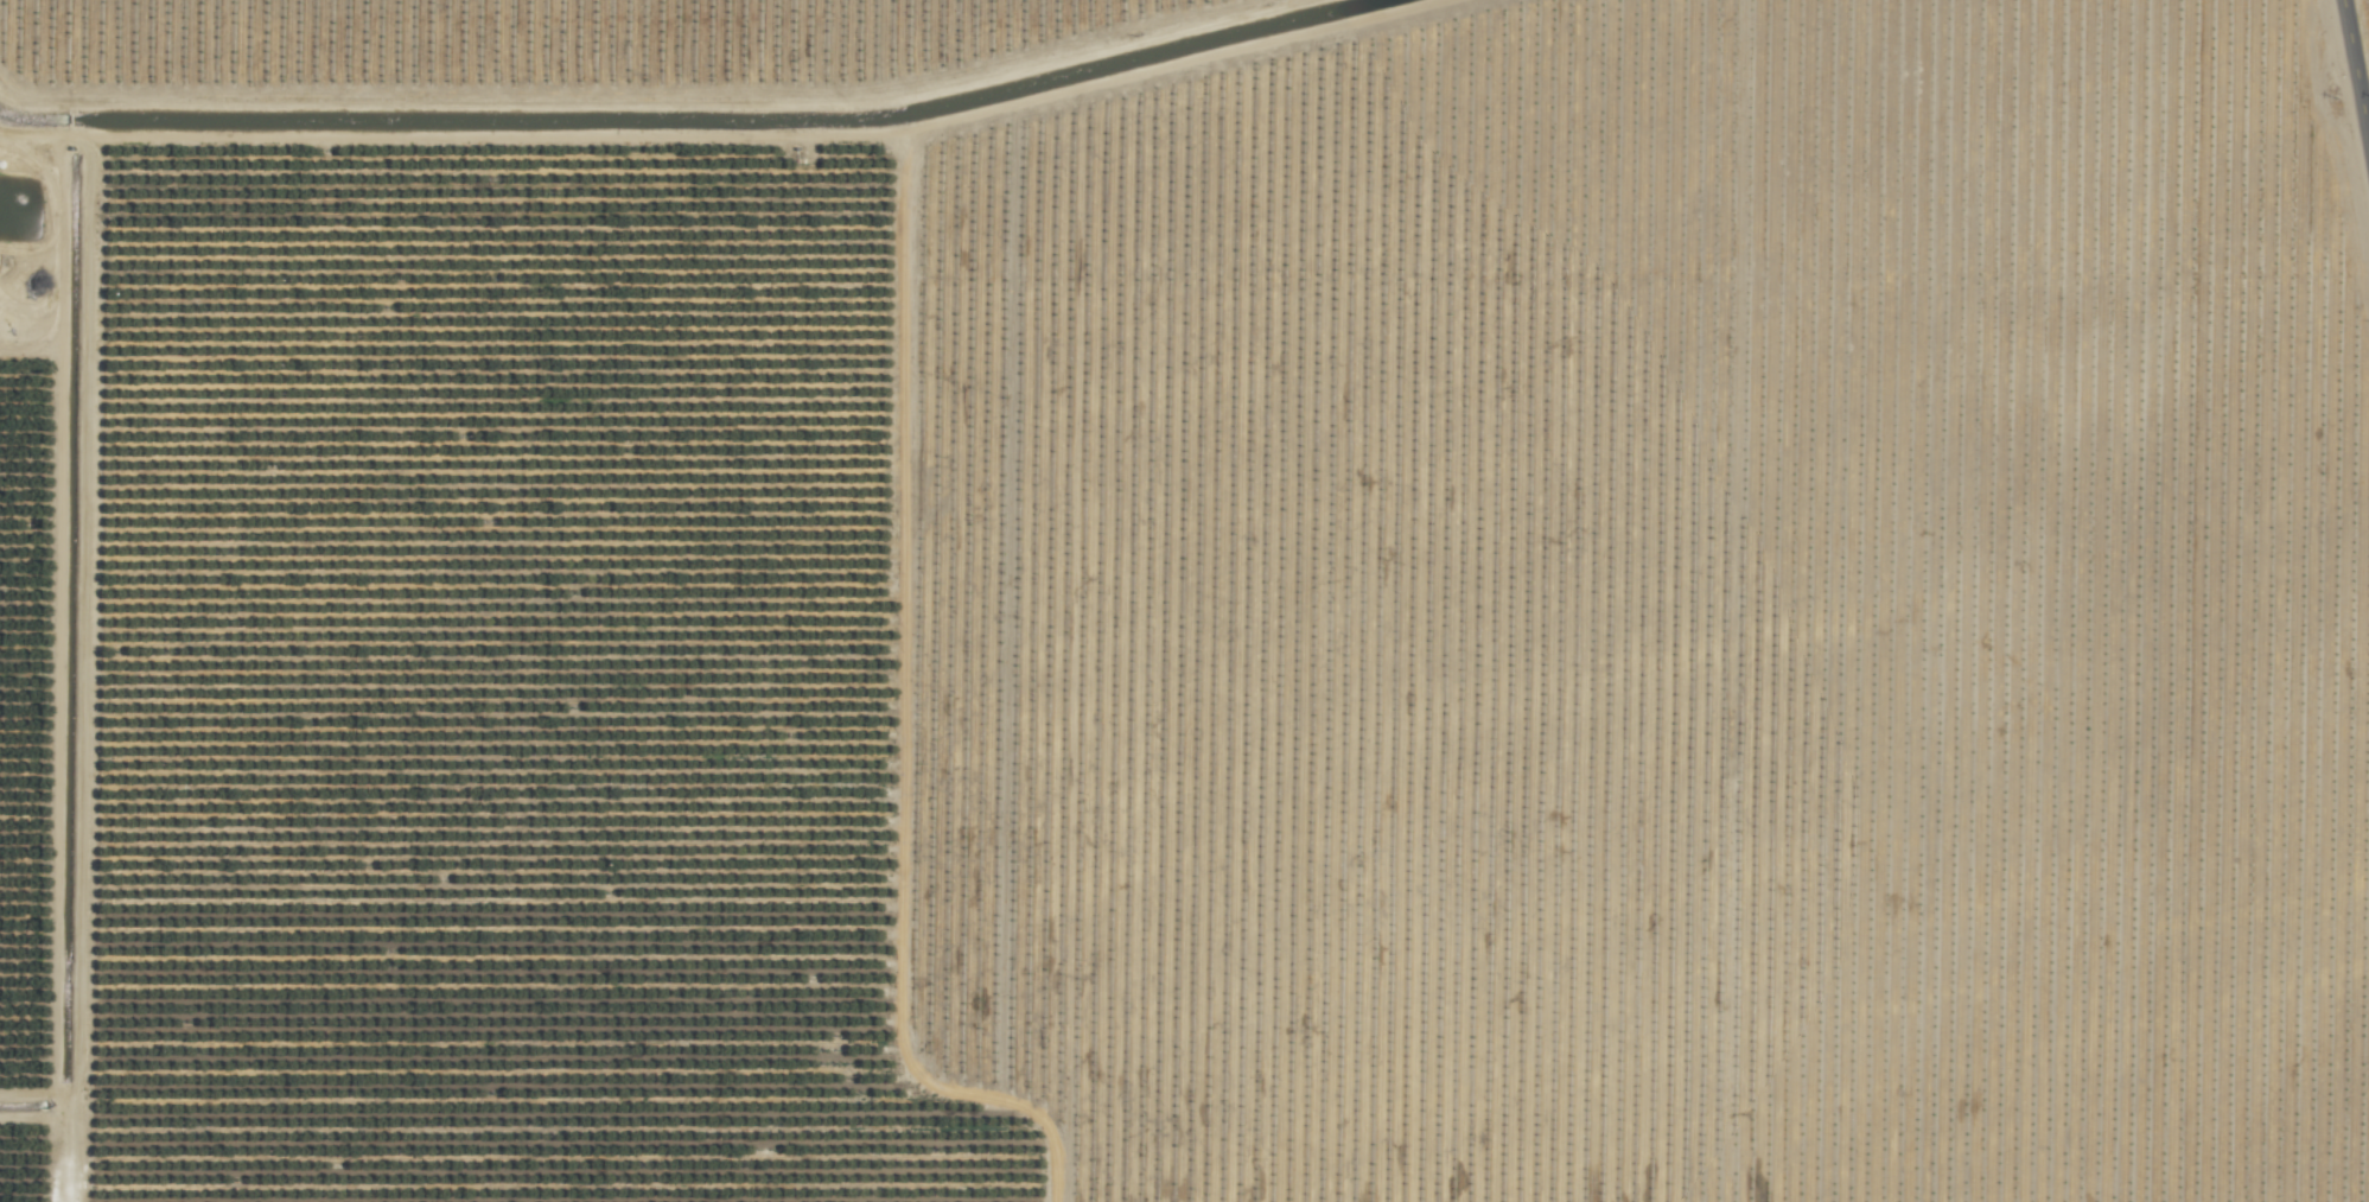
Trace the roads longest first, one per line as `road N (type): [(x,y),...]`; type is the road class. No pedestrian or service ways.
road 1 (secondary): [(2342,0),(2368,146)]

